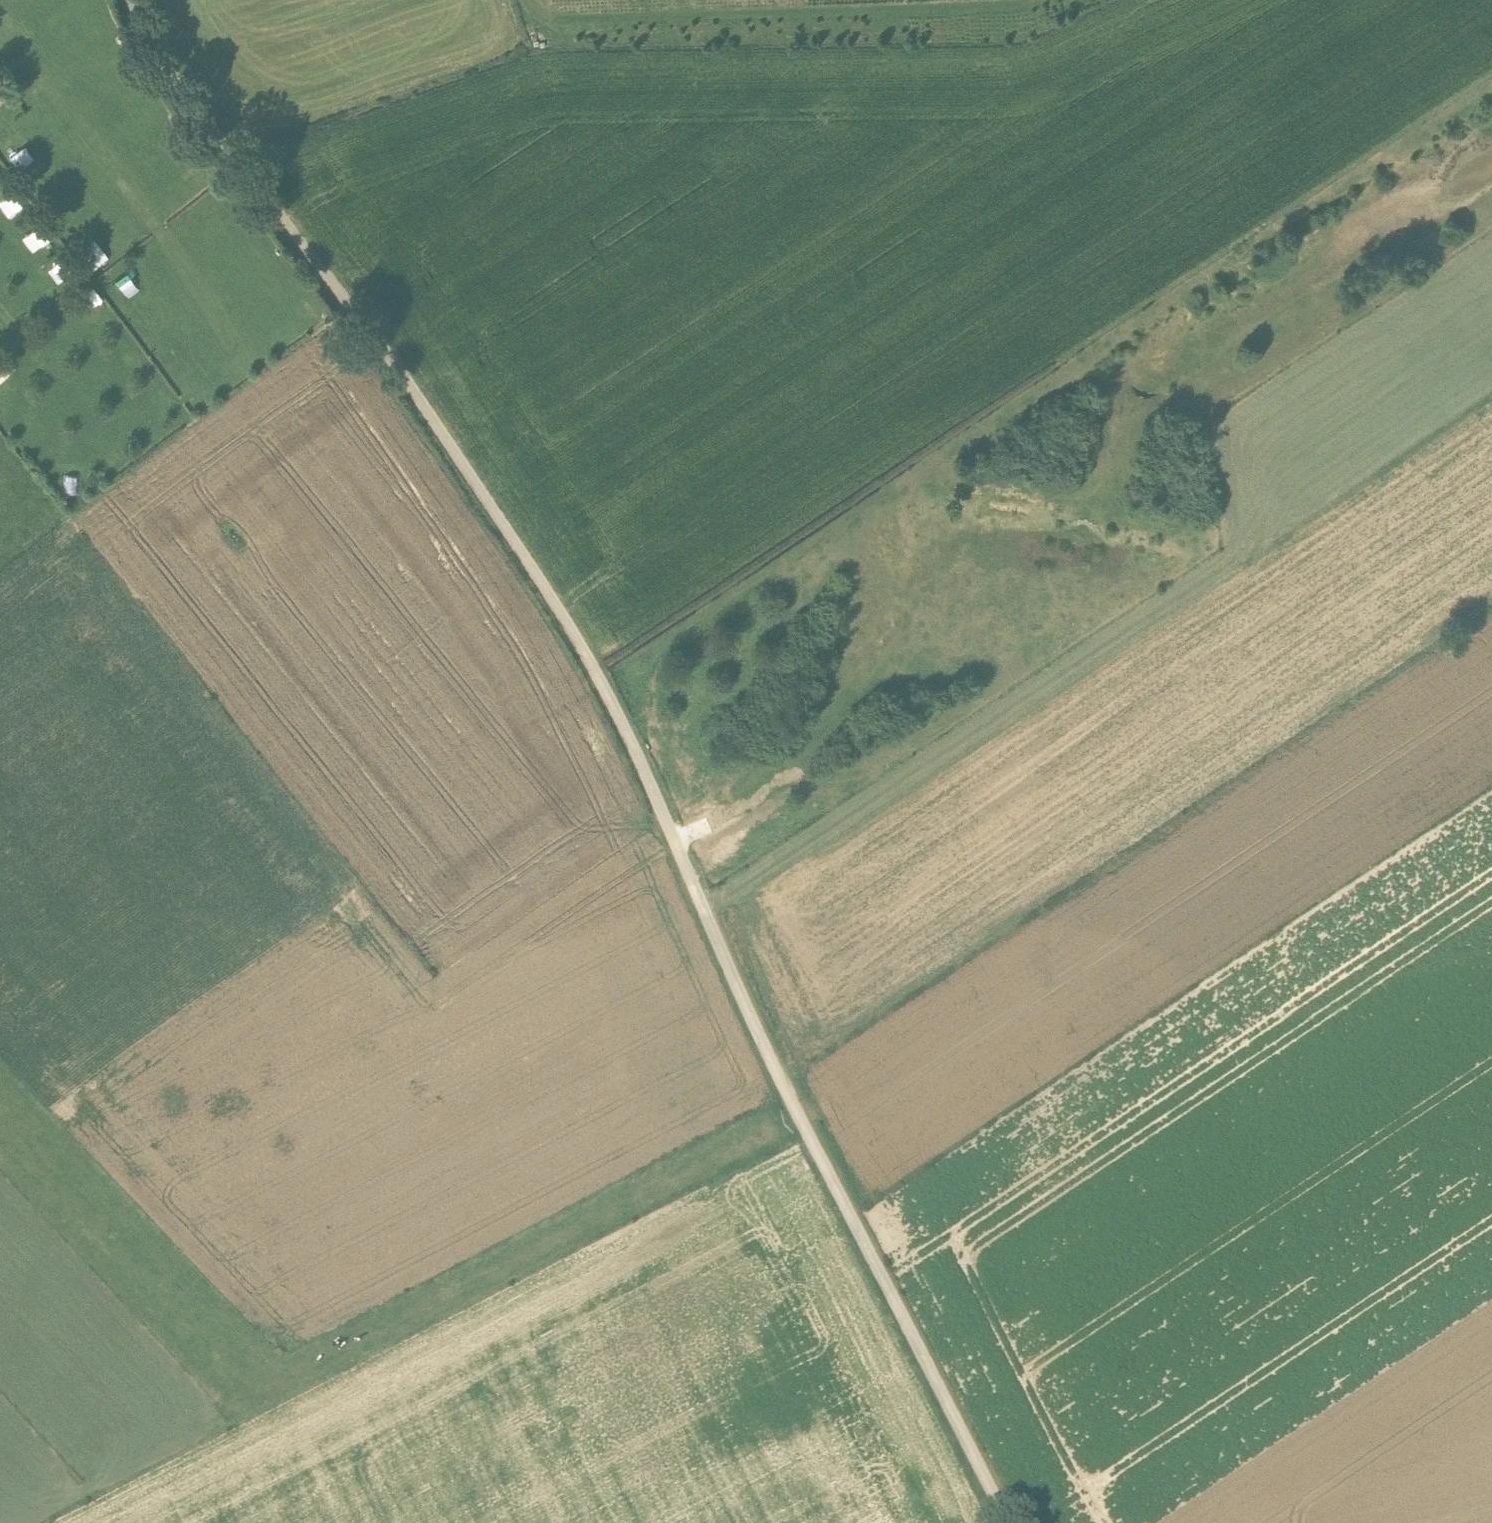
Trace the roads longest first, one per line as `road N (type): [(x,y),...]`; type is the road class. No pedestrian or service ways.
road 1 (unclassified): [(1010,1522),(785,1090),(579,644),(388,355),(164,67),(133,0)]

